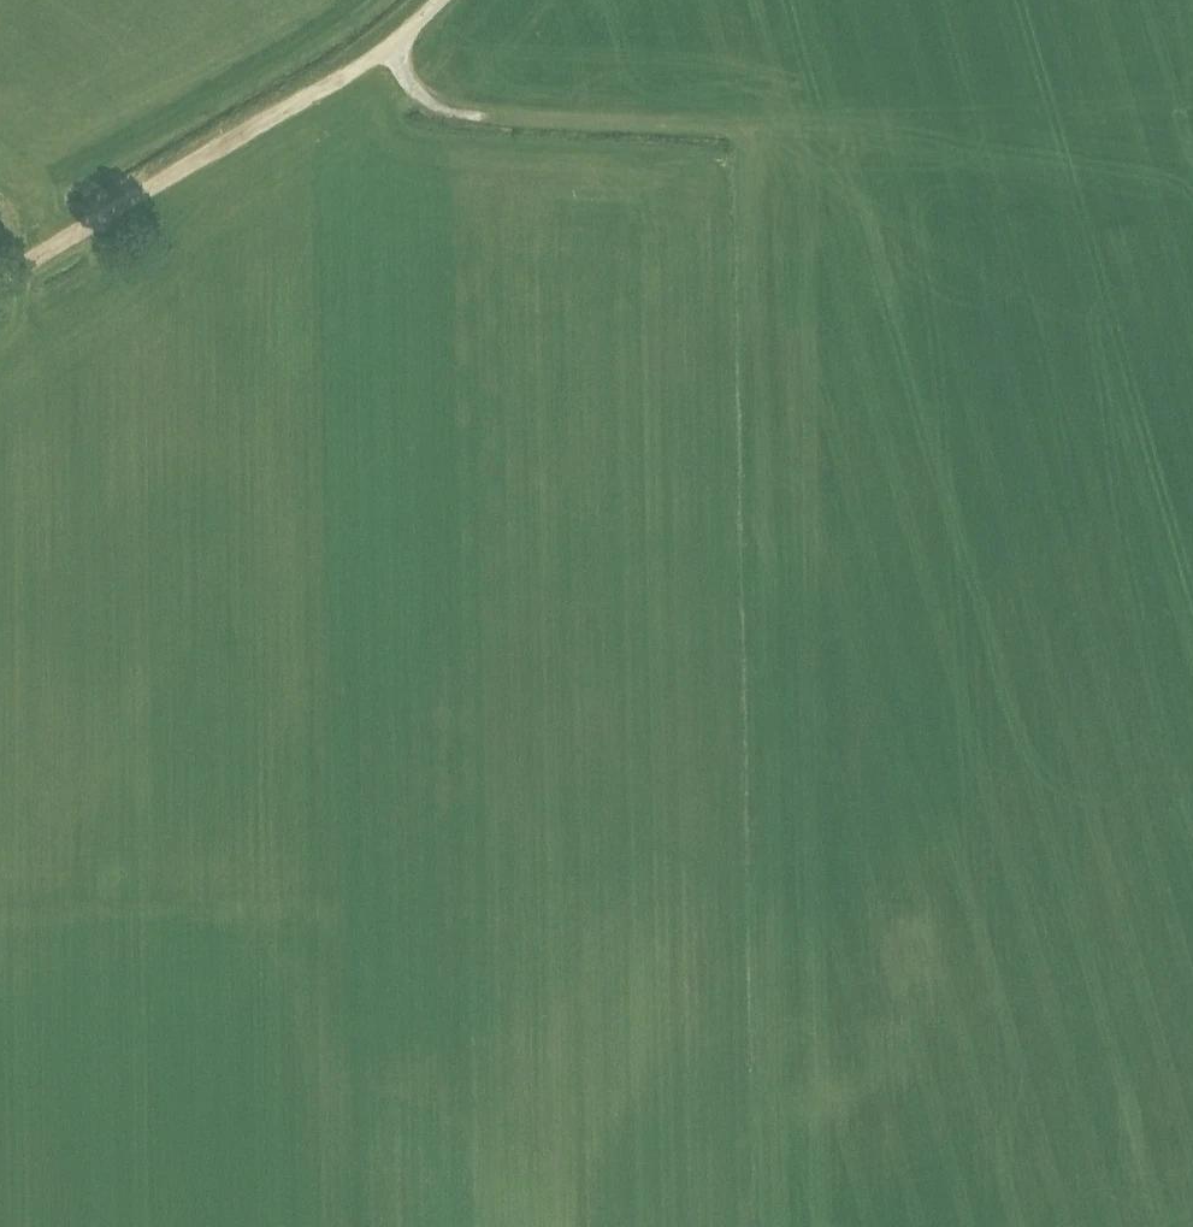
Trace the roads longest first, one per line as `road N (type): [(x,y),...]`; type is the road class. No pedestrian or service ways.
road 1 (track): [(0,278),(350,73)]

